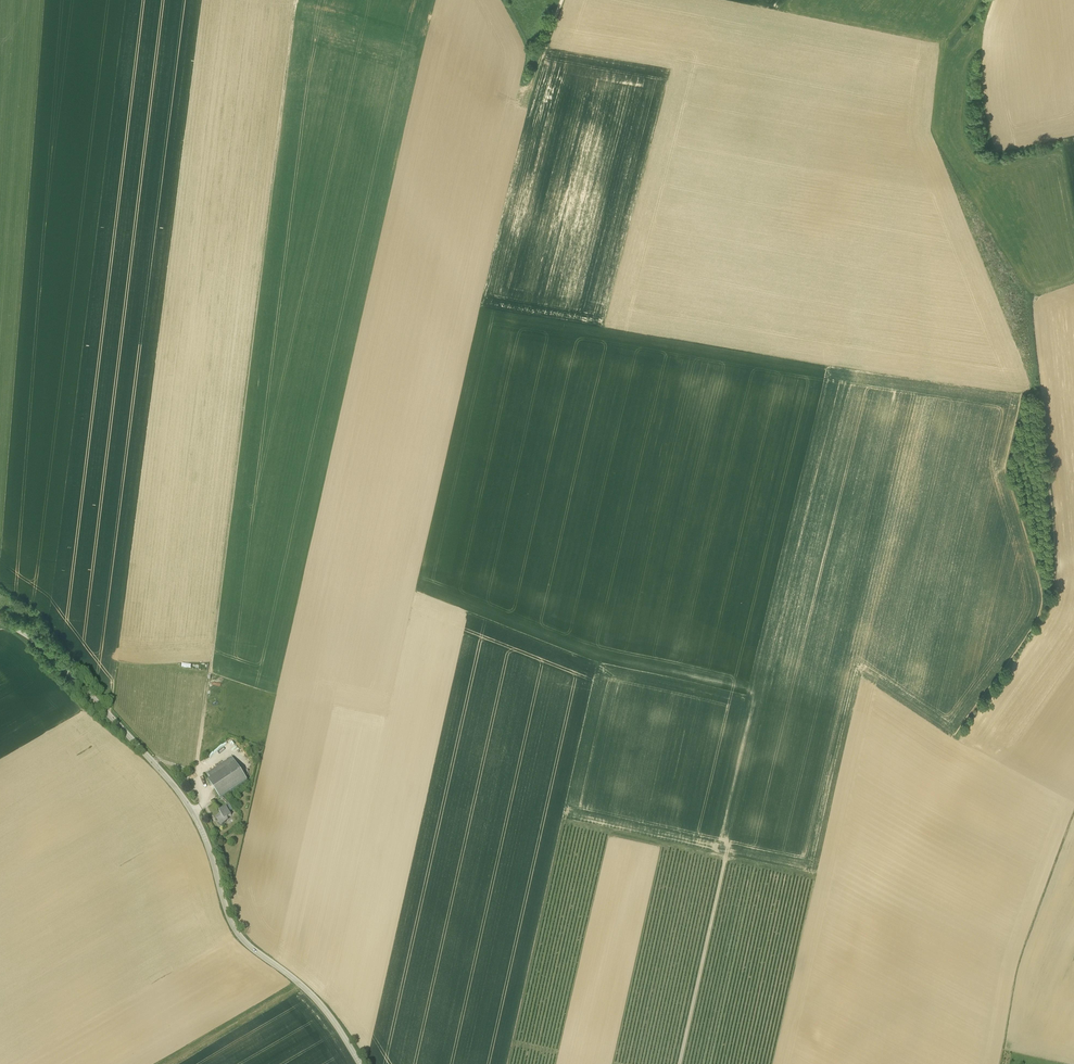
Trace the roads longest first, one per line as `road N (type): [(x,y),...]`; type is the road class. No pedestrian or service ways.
road 1 (unclassified): [(360,1063),(317,1001),(238,932),(204,837),(176,788),(48,651),(0,620)]
road 2 (track): [(192,812),(210,795),(198,758),(212,663)]

